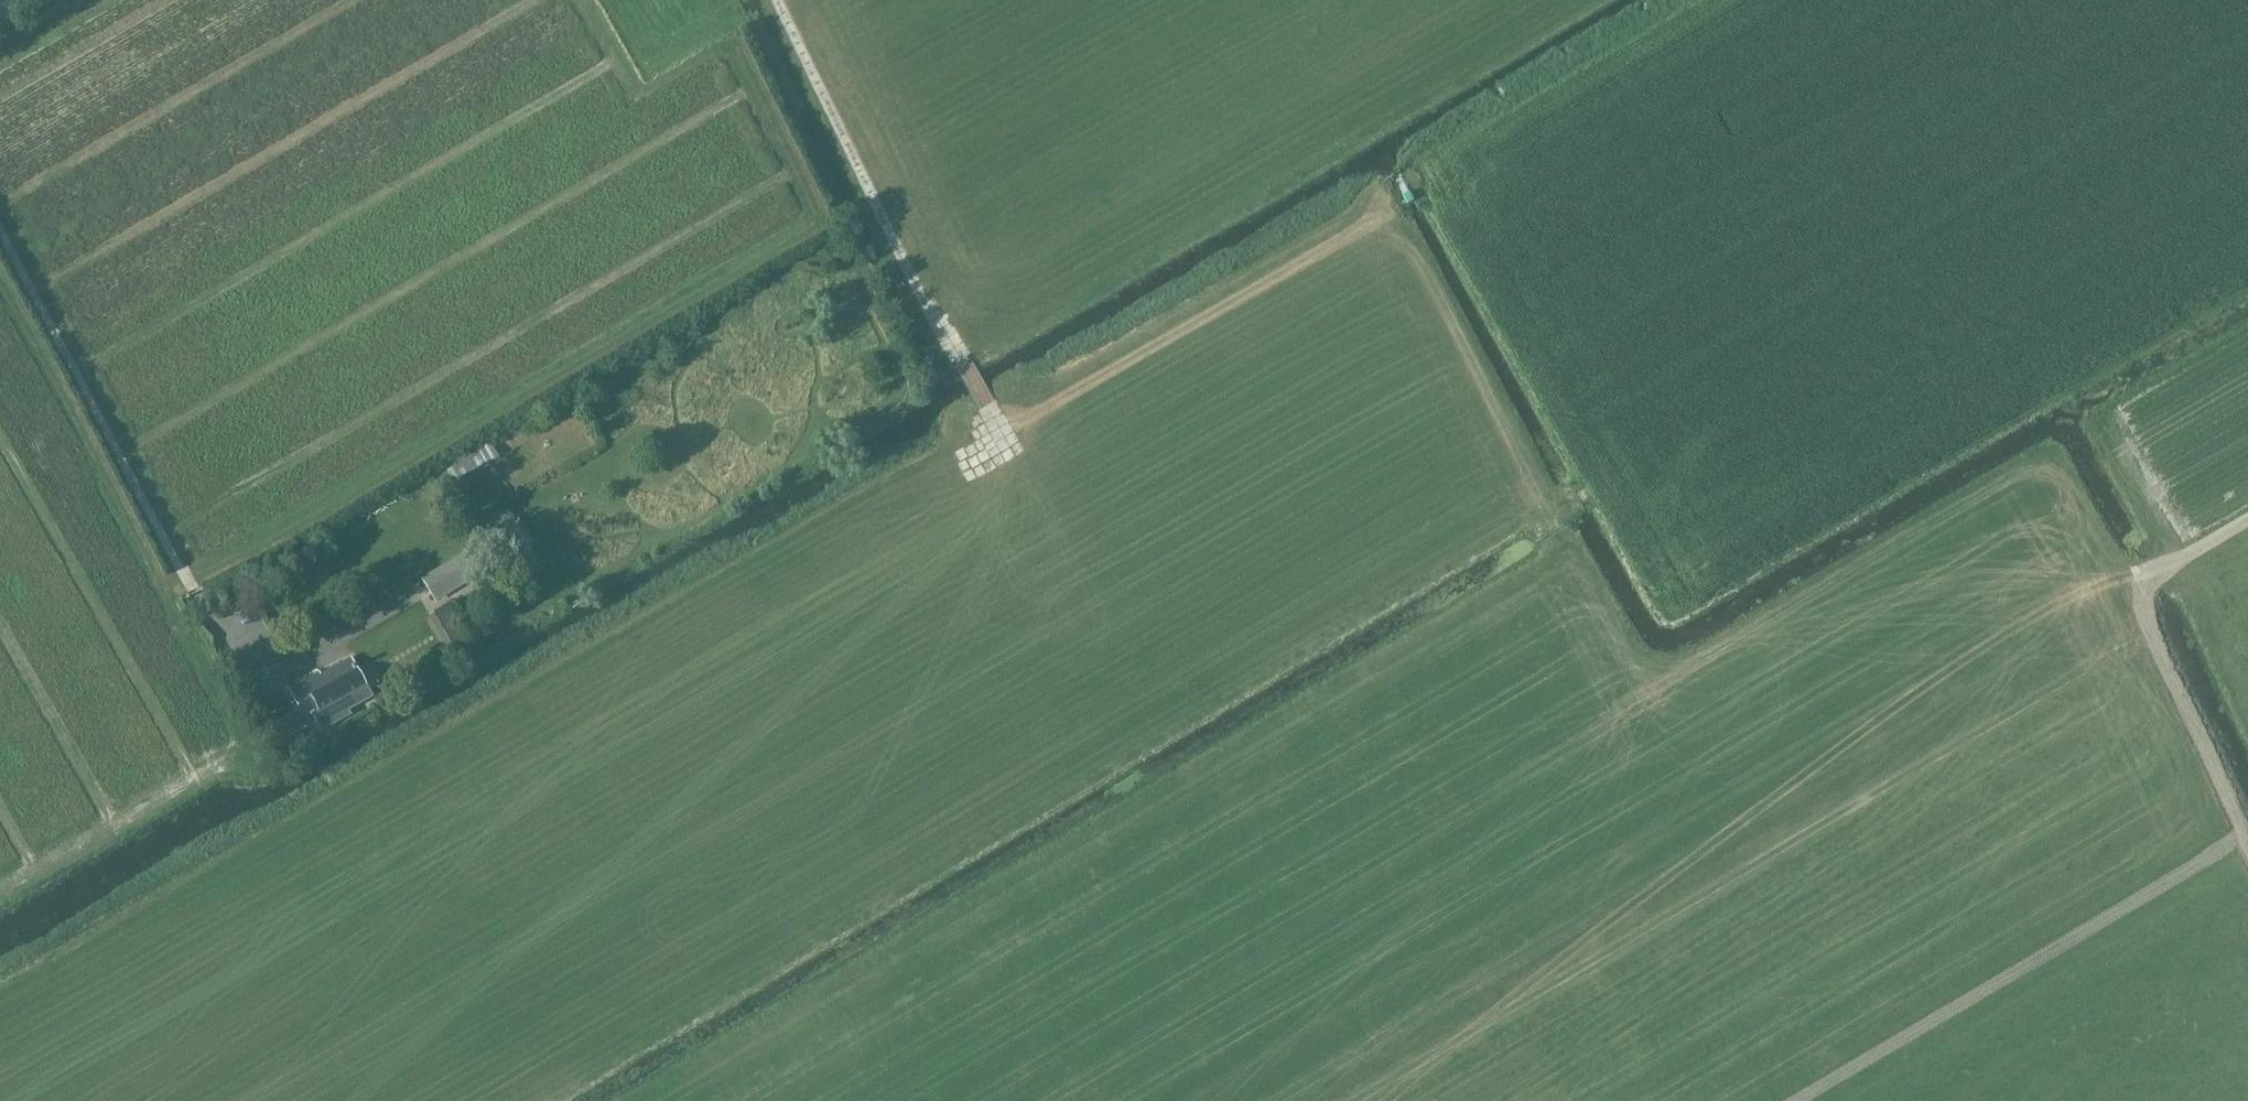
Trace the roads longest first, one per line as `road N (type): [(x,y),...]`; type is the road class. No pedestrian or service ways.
road 1 (track): [(775,0),(1004,443)]

